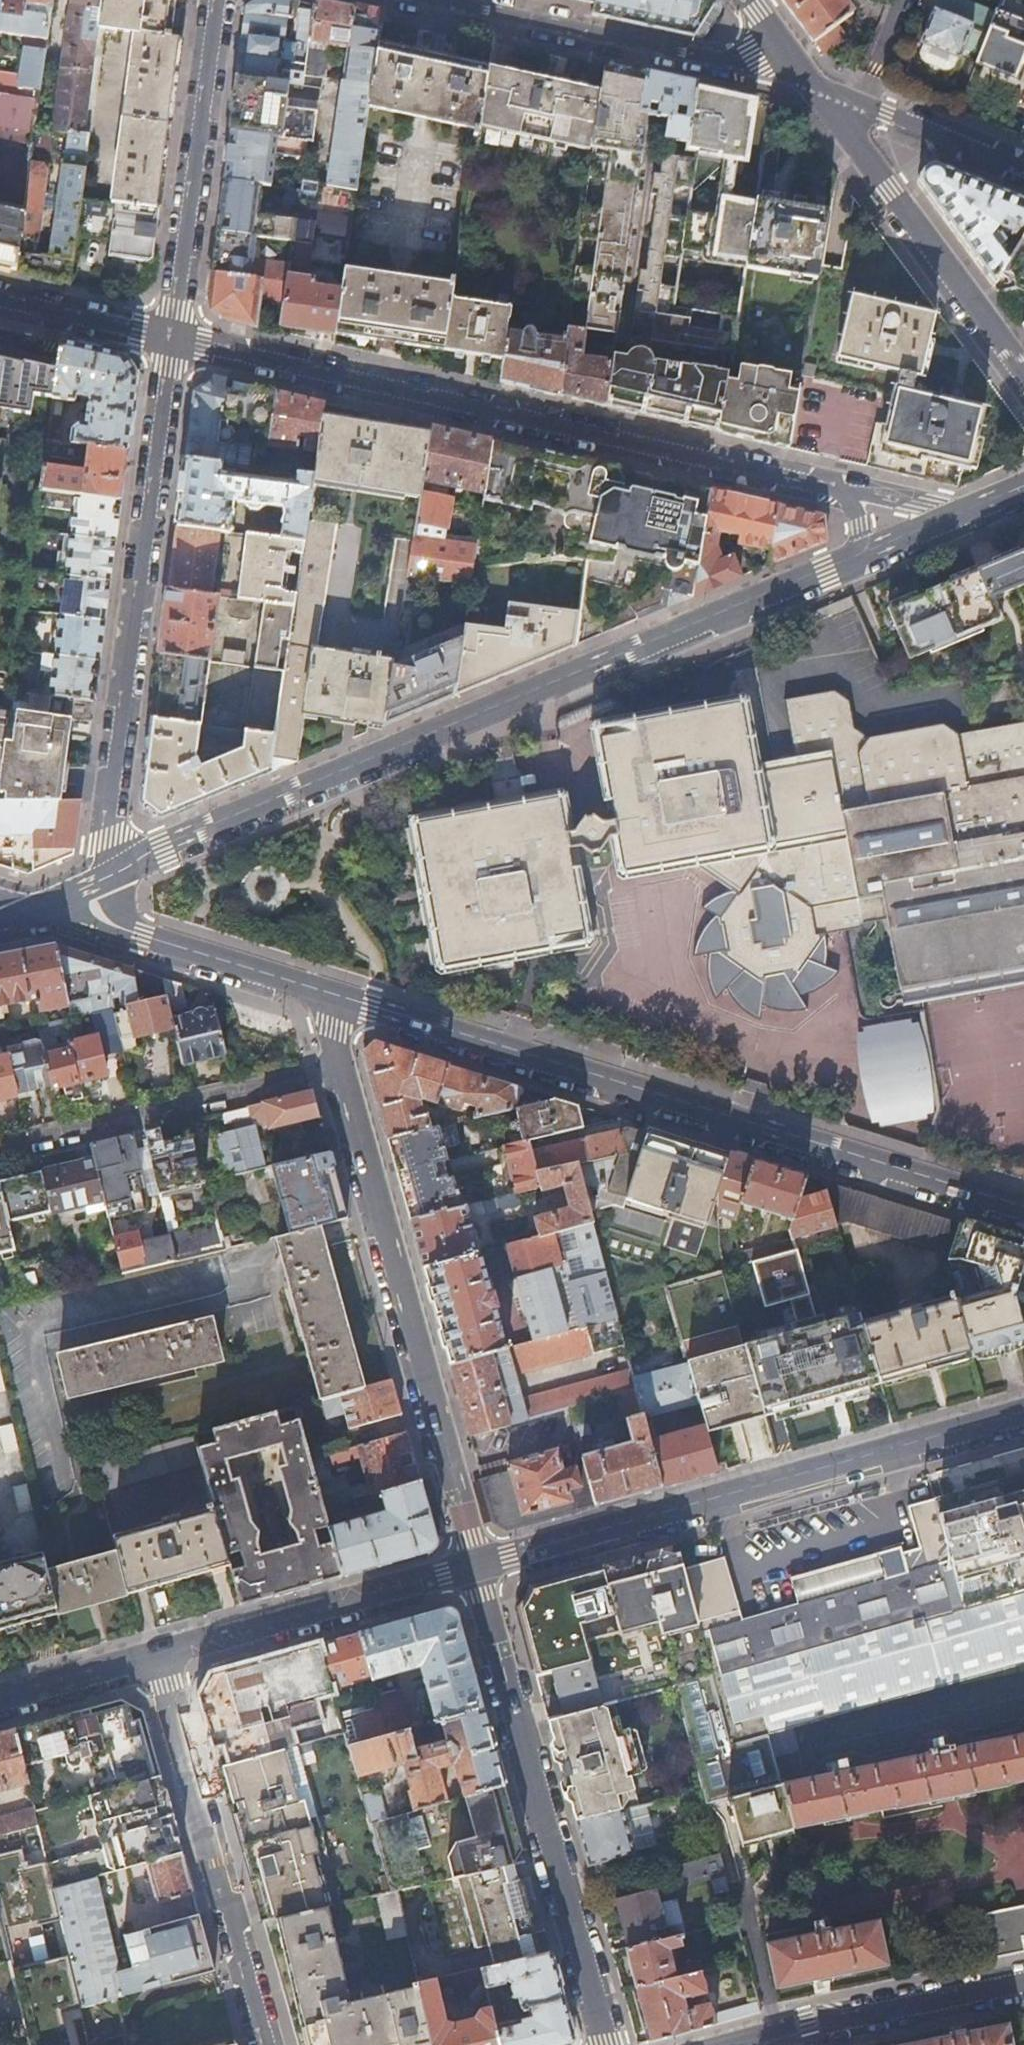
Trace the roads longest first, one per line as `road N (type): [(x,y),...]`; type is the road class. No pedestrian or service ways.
road 1 (residential): [(113,874),(205,827),(860,556)]
road 2 (residential): [(340,996),(1023,1206)]
road 3 (residential): [(172,337),(844,490)]
road 4 (residential): [(340,996),(335,1050),(474,1564)]
road 5 (secondary): [(474,1564),(1023,1413)]
road 6 (residential): [(113,874),(108,818),(172,337)]
road 7 (residential): [(474,1564),(605,2044)]
road 8 (residential): [(263,2044),(155,1655)]
road 9 (residential): [(808,79),(436,0)]
road 10 (residential): [(1023,368),(808,79)]
road 11 (residential): [(172,337),(219,0)]
road 12 (secondary): [(155,1655),(474,1564)]
road 13 (residential): [(712,2044),(1023,1980)]
road 14 (residential): [(1023,169),(808,79)]
road 15 (residential): [(137,934),(340,996)]
road 16 (residential): [(0,299),(172,337)]
road 17 (secondary): [(0,1698),(155,1655)]

